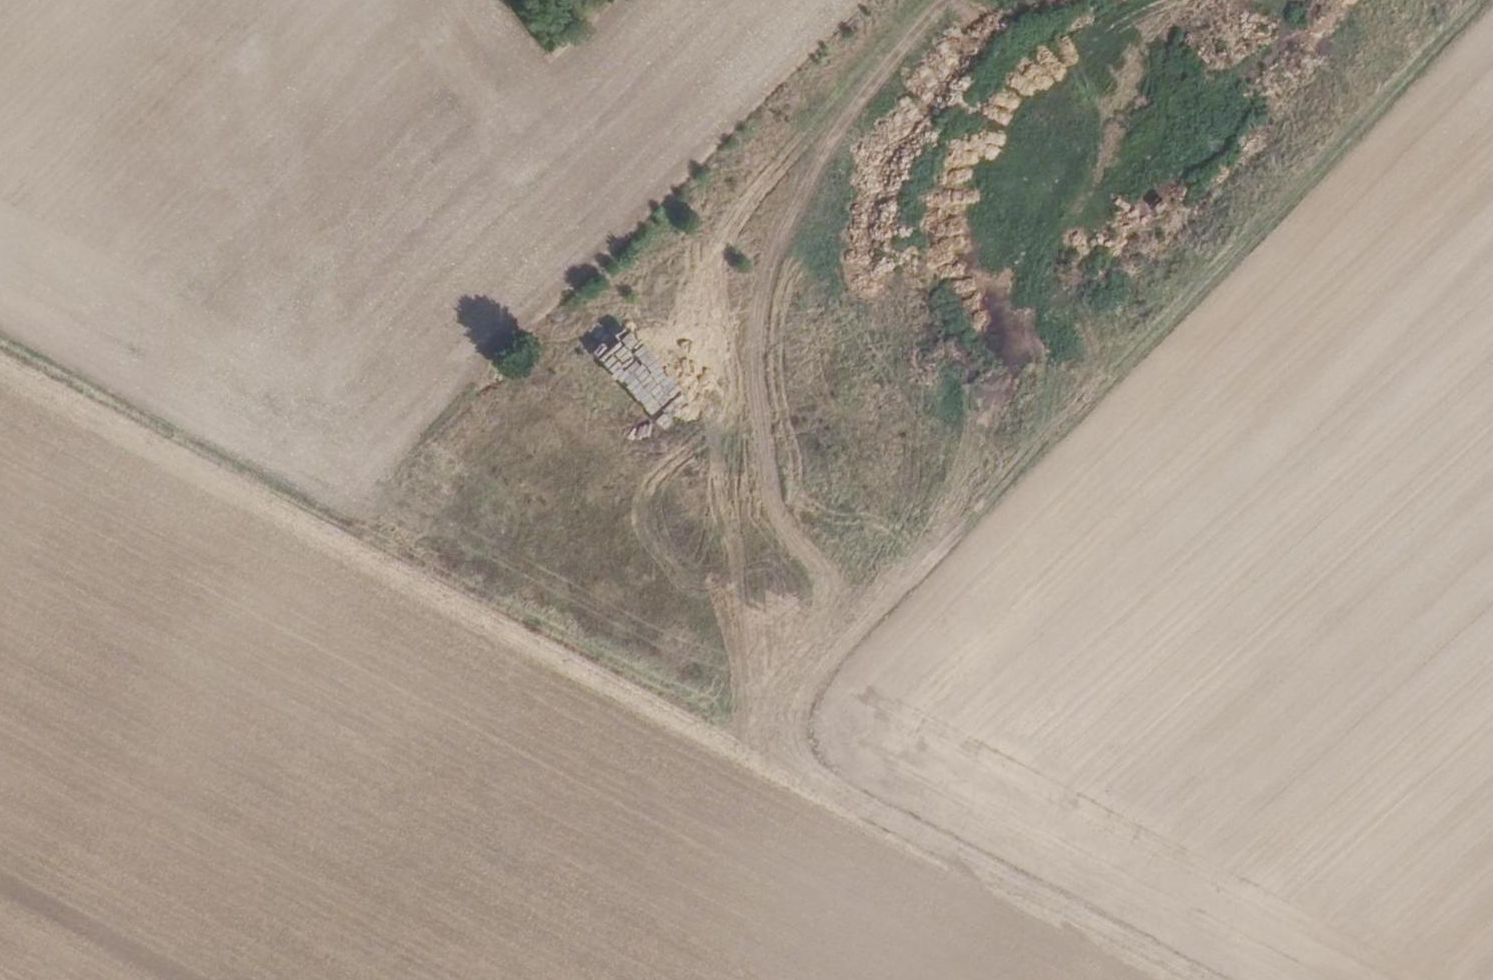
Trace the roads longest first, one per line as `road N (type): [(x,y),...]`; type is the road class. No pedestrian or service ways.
road 1 (track): [(1492,864),(1080,391)]
road 2 (track): [(1492,3),(1421,80),(1080,391)]

